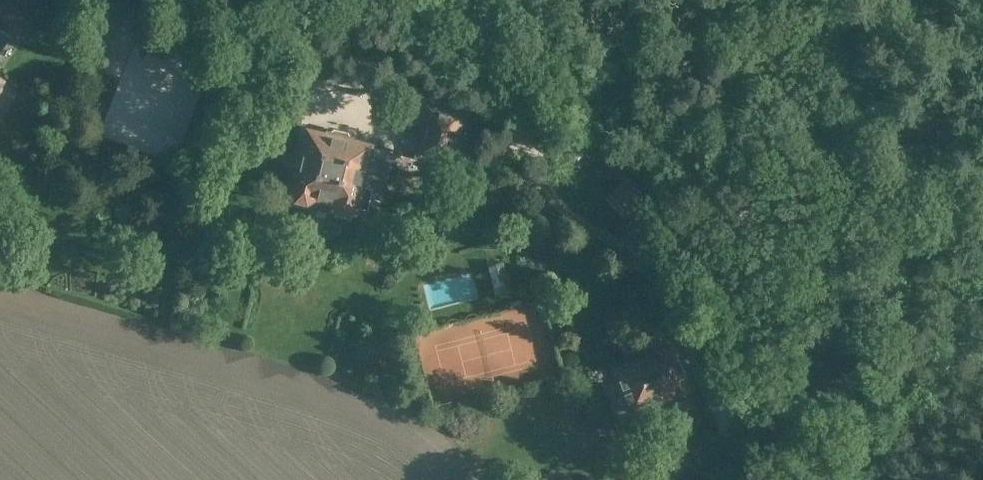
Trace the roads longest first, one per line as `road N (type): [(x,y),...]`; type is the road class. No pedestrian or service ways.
road 1 (track): [(725,428),(659,293),(627,251),(553,202),(508,87),(480,57),(391,0)]
road 2 (track): [(982,225),(905,110),(822,22)]
road 3 (track): [(313,0),(286,33),(292,75),(406,114)]

